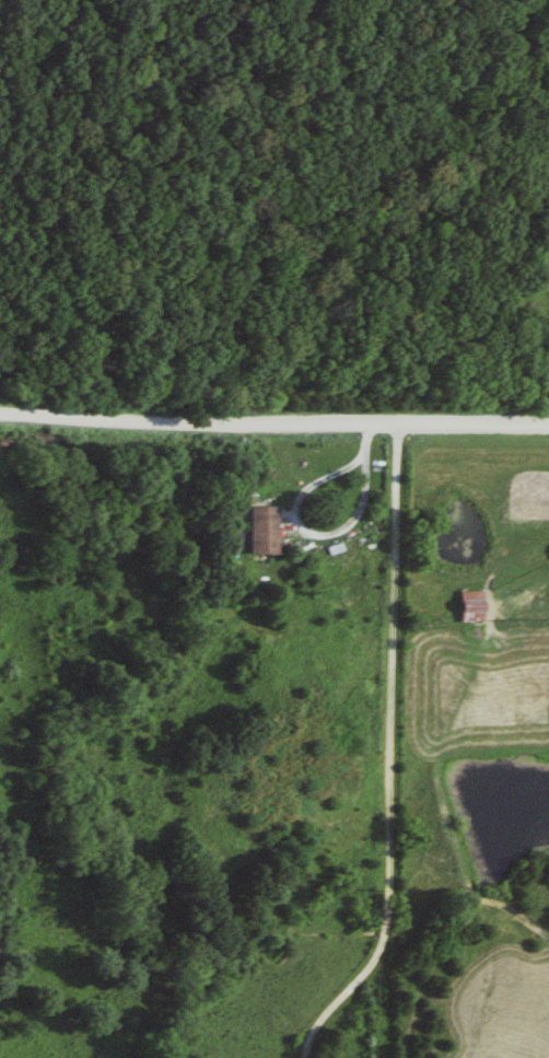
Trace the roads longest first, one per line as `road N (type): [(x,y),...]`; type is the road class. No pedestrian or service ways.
road 1 (residential): [(0,415),(548,423)]

